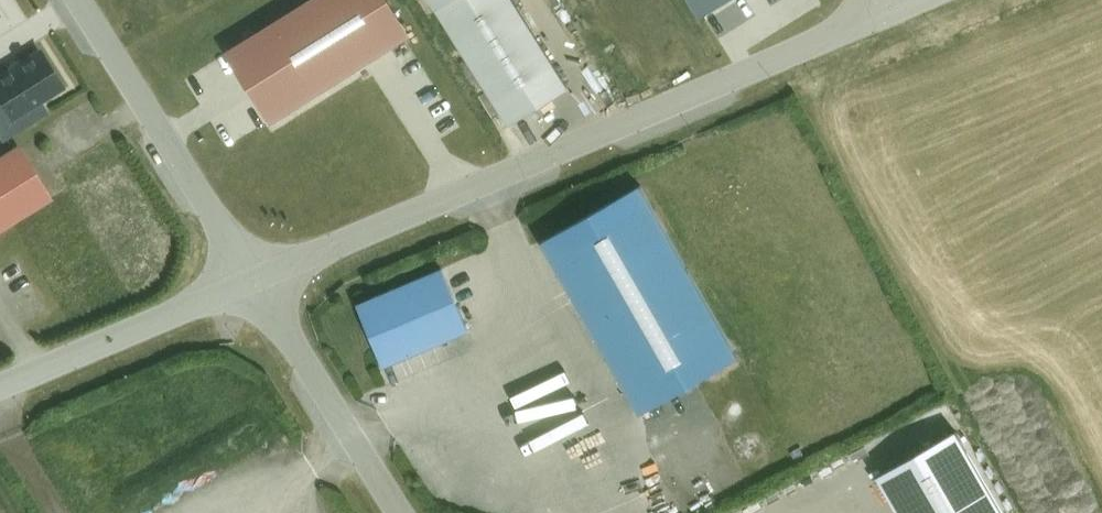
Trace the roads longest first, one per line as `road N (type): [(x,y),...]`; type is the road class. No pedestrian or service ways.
road 1 (unclassified): [(253,275),(896,12)]
road 2 (unclassified): [(253,275),(79,0)]
road 3 (unclassified): [(406,512),(253,275)]
road 4 (unclassified): [(0,382),(253,275)]

